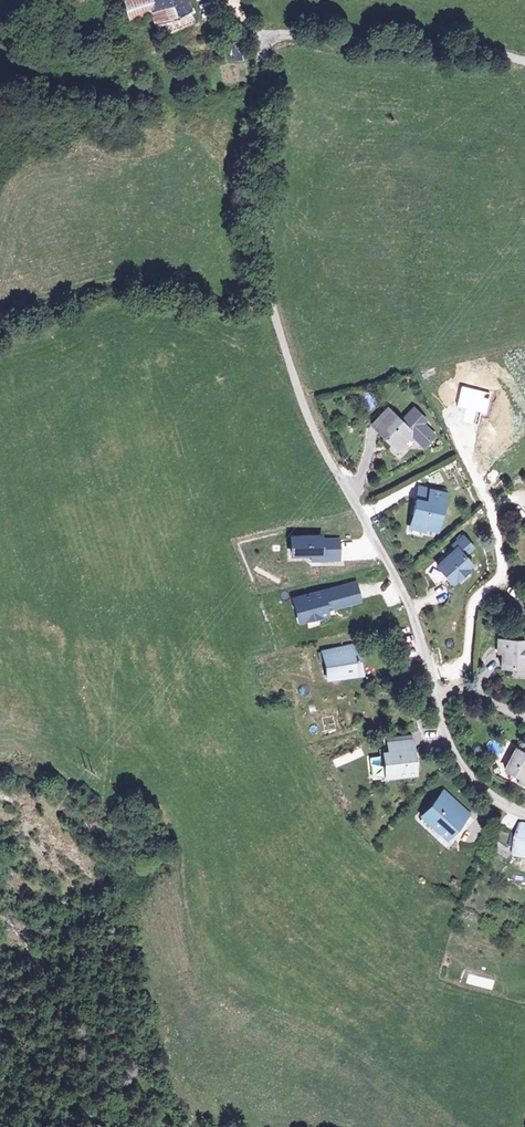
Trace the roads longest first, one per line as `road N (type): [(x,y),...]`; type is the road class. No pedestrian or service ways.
road 1 (unclassified): [(433,691),(410,606),(318,440),(271,305),(254,222),(260,48),(265,36),(294,34),(479,47),(524,60)]
road 2 (unclassified): [(524,815),(487,793),(454,756),(433,691)]

